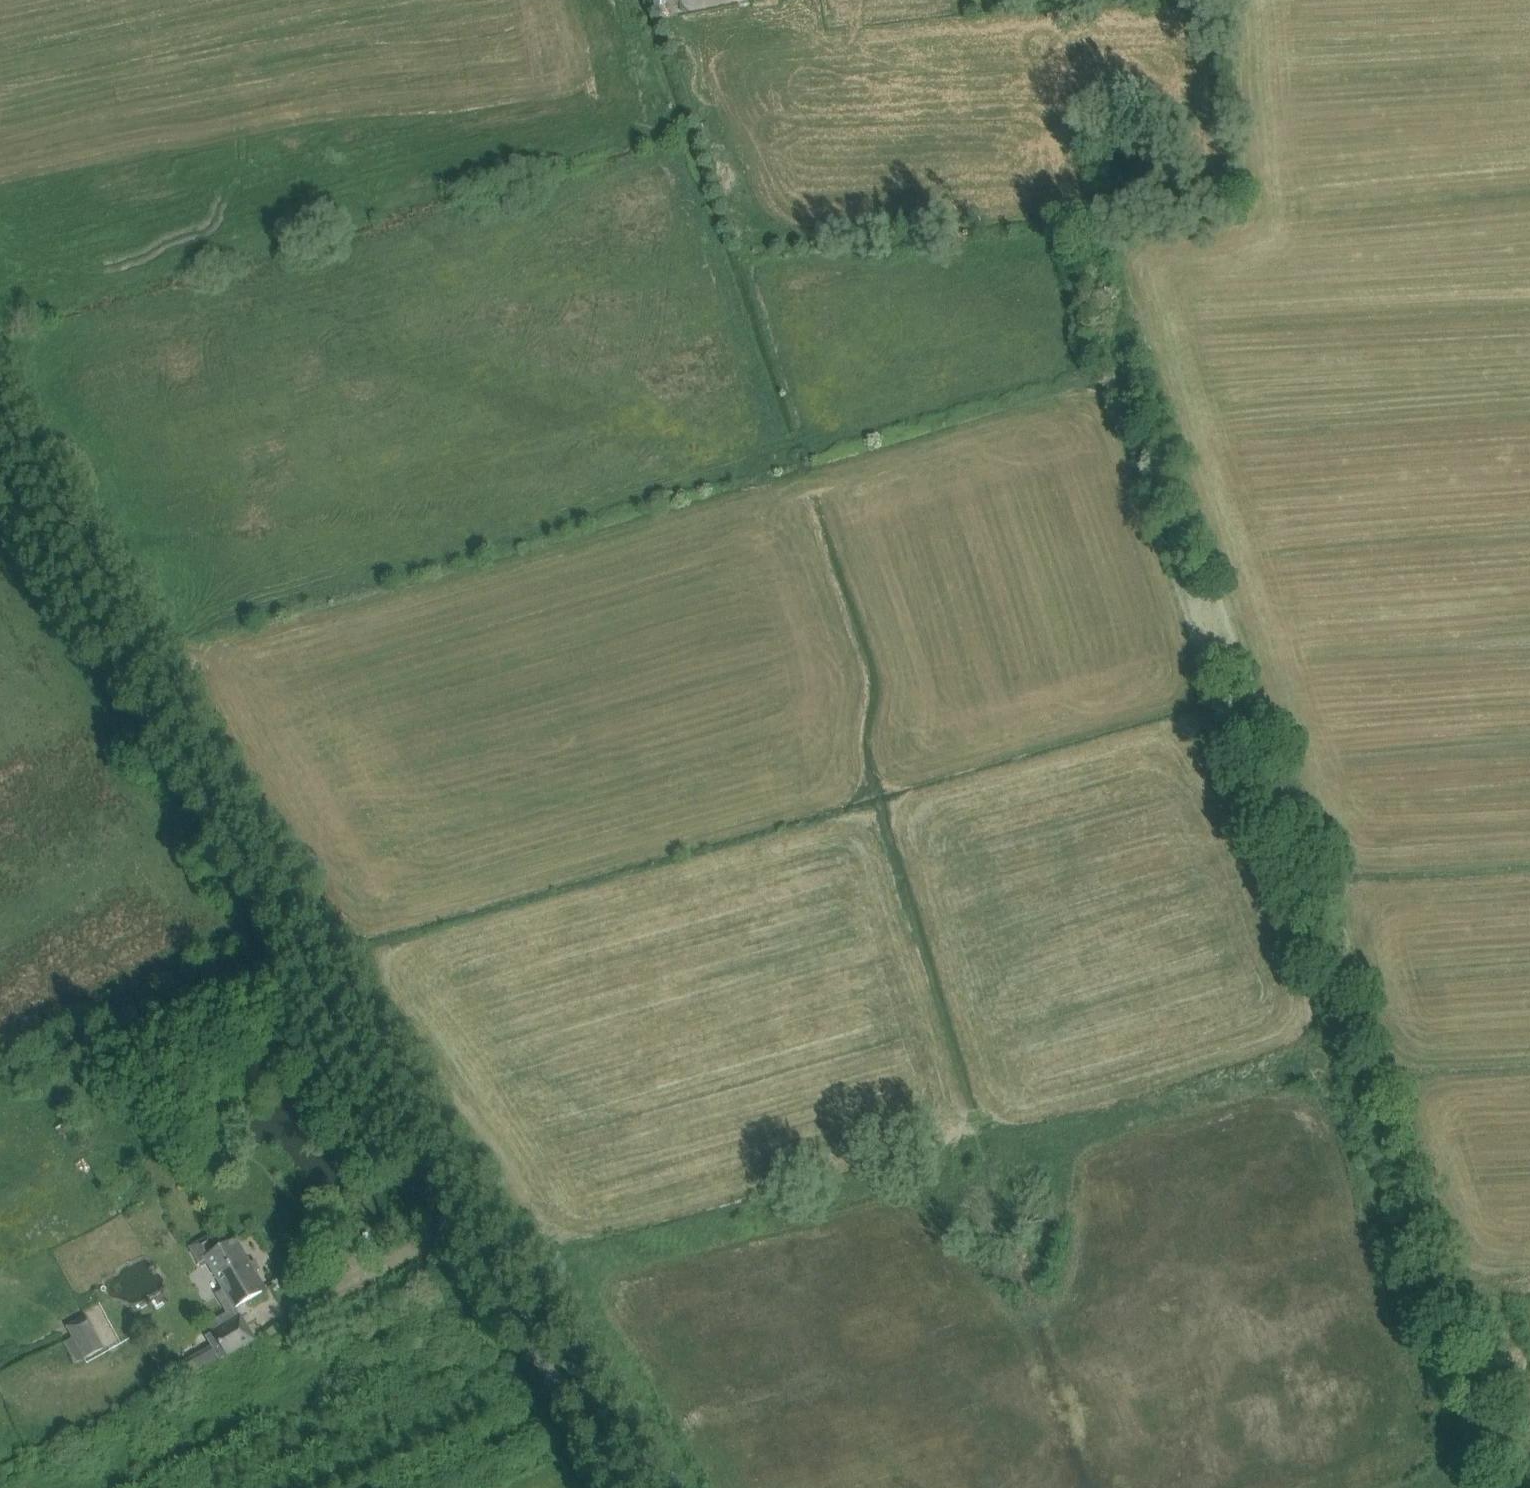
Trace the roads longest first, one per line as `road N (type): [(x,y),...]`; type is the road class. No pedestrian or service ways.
road 1 (track): [(1507,1487),(1076,241)]
road 2 (unclassified): [(619,1487),(0,455)]

